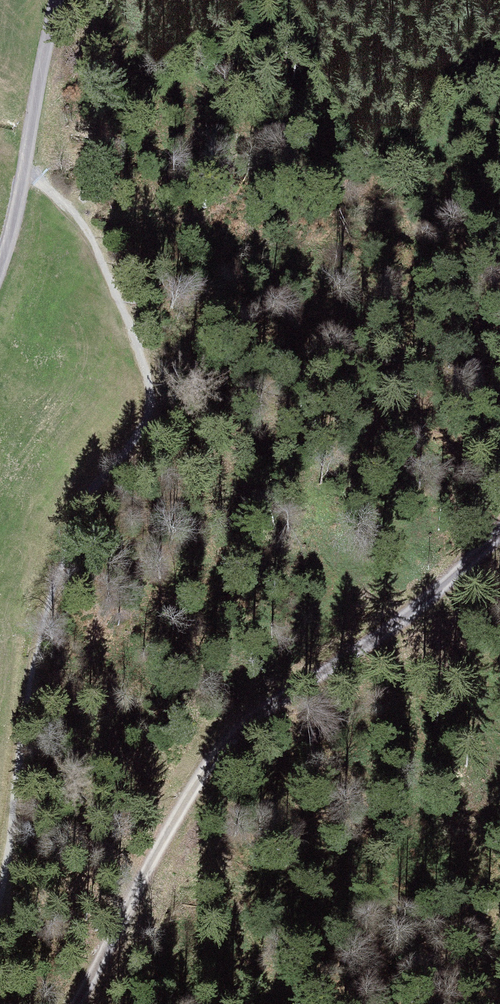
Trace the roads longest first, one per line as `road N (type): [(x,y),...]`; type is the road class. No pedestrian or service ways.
road 1 (track): [(0,914),(20,695),(89,489),(120,460),(150,413),(144,353),(85,218),(27,158)]
road 2 (track): [(73,1003),(199,774),(251,715),(381,643),(431,607),(499,536)]
road 3 (track): [(27,158),(54,0)]
road 4 (track): [(0,293),(27,158)]

